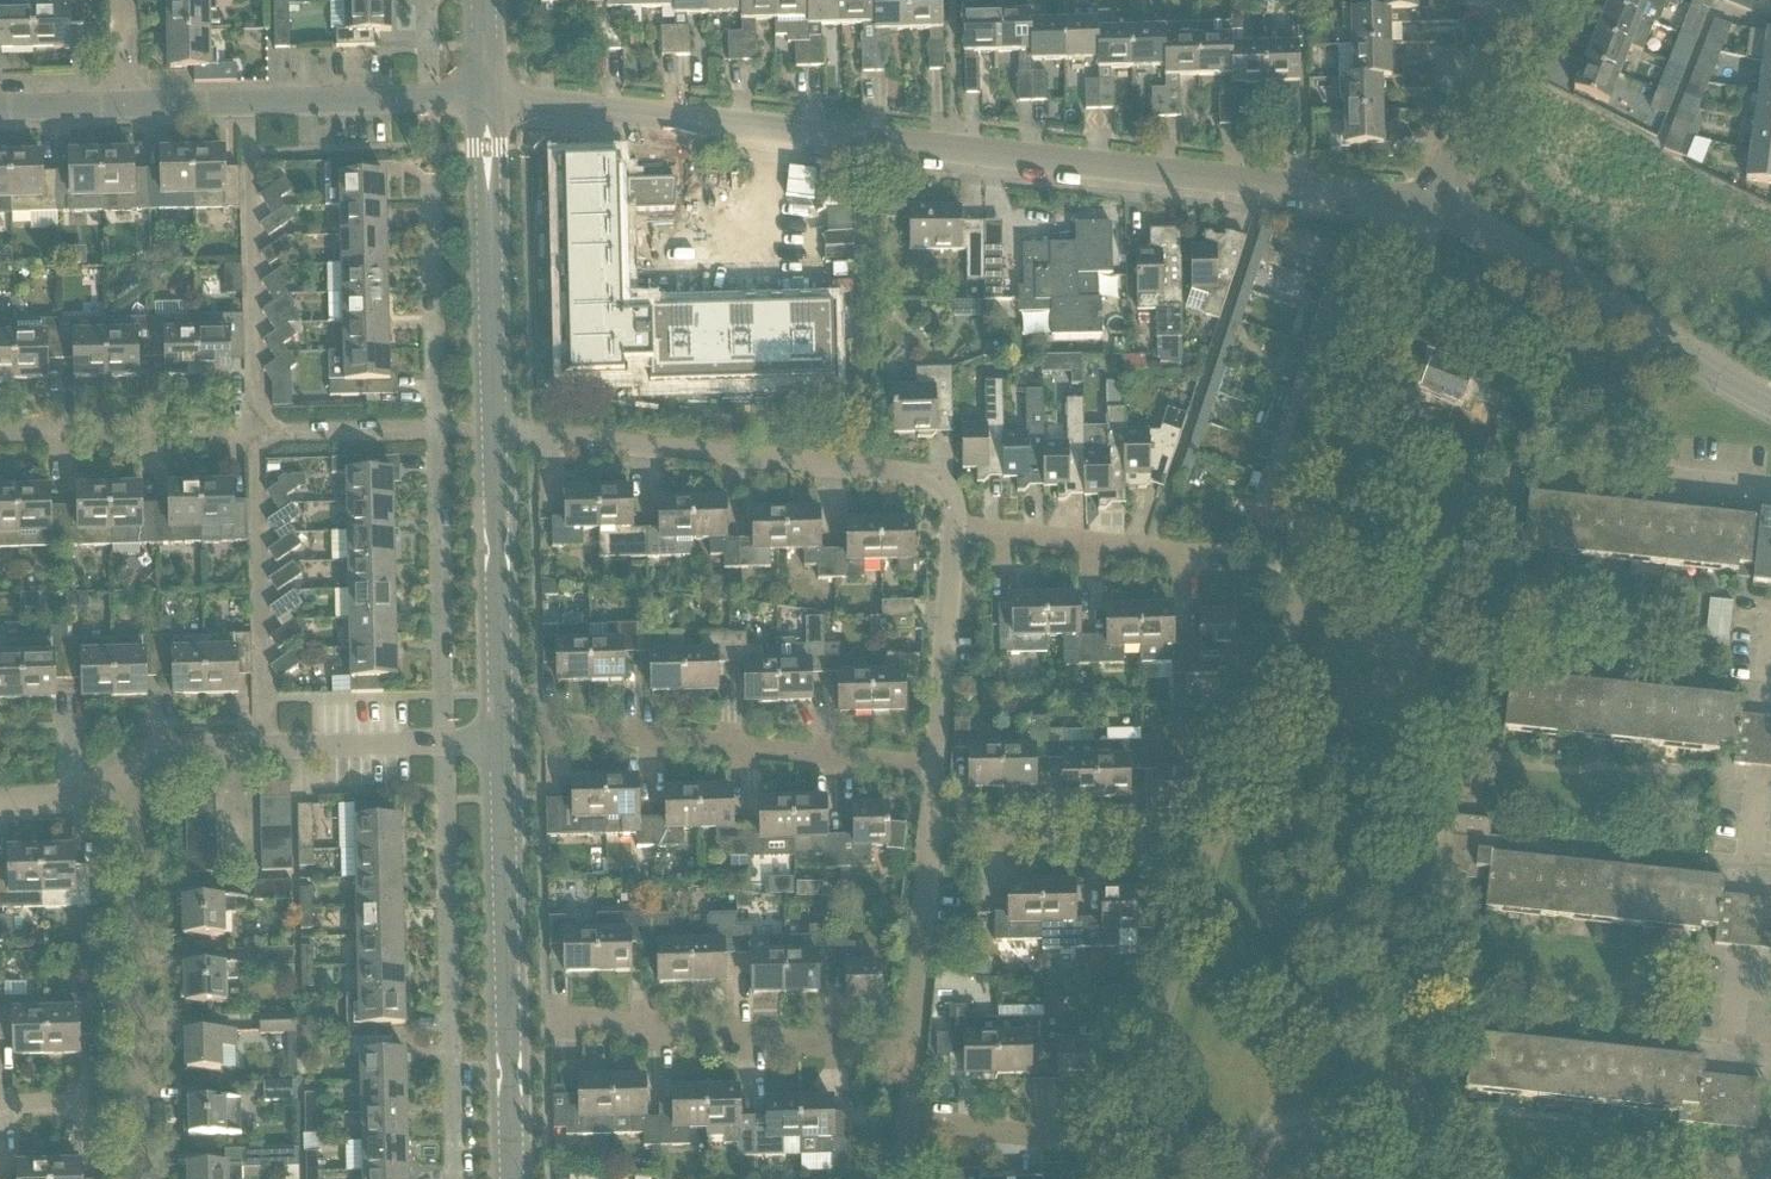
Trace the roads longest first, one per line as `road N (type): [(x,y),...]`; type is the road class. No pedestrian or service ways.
road 1 (residential): [(485,96),(1370,198),(1426,216)]
road 2 (residential): [(431,95),(446,737)]
road 3 (residential): [(490,426),(912,474),(943,488),(960,519)]
road 4 (tertiary): [(496,735),(510,1178)]
road 5 (residential): [(446,737),(459,1178)]
road 6 (residential): [(139,1178),(135,823),(125,766)]
road 7 (residential): [(1426,216),(1770,407)]
road 8 (residential): [(550,733),(940,765)]
road 9 (residential): [(551,1019),(914,1046)]
road 10 (residential): [(1426,216),(1304,553)]
road 11 (tertiary): [(485,96),(490,426)]
road 12 (residential): [(125,766),(169,748),(446,737)]
road 13 (tertiary): [(490,426),(496,735)]
road 14 (residential): [(122,101),(431,95)]
road 15 (residential): [(960,519),(1232,560)]
road 16 (residential): [(940,765),(960,519)]
road 17 (unclassified): [(0,436),(244,430)]
road 18 (residential): [(1527,0),(1426,216)]
road 19 (residential): [(914,1046),(936,821)]
road 20 (residential): [(936,821),(1149,847)]
road 21 (residential): [(907,1120),(1066,1134)]
road 22 (residential): [(0,792),(73,790),(125,766)]
road 23 (residential): [(0,102),(122,101)]

